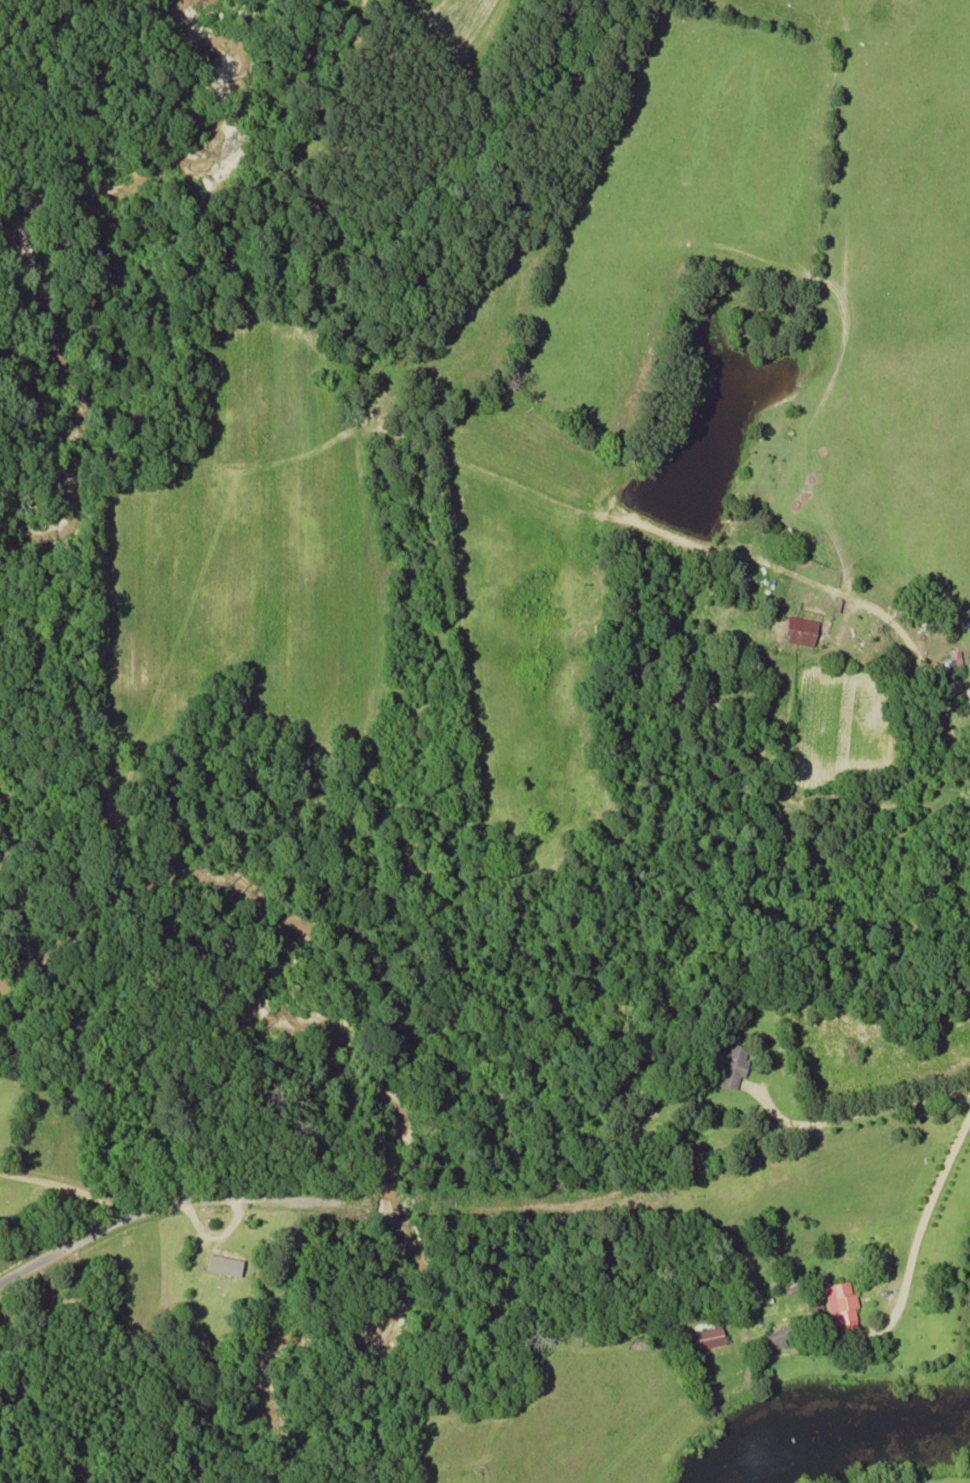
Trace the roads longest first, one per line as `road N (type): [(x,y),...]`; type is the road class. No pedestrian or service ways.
road 1 (residential): [(0,1280),(102,1226),(195,1197),(304,1199)]
road 2 (residential): [(969,1084),(814,1121)]

